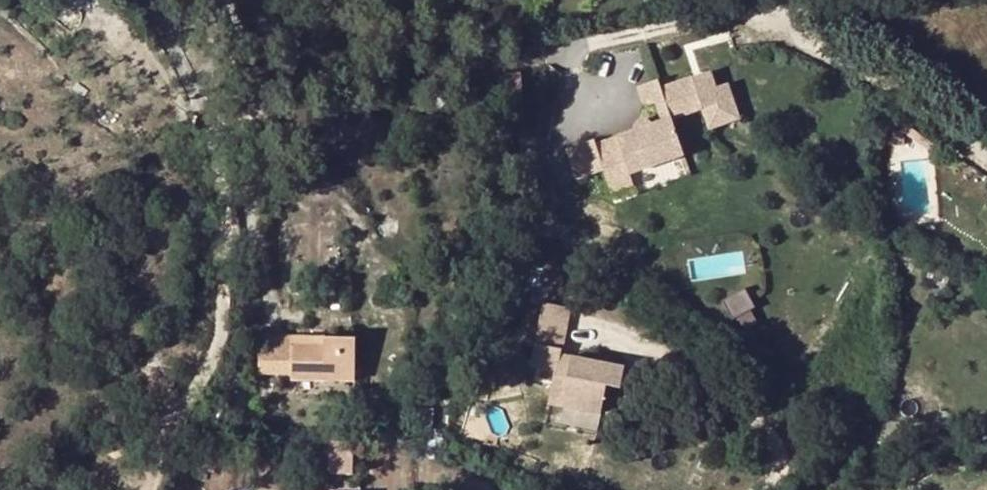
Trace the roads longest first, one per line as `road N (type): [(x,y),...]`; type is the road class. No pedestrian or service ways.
road 1 (residential): [(223,0),(252,70),(256,102),(219,168),(219,346),(171,423),(155,489)]

